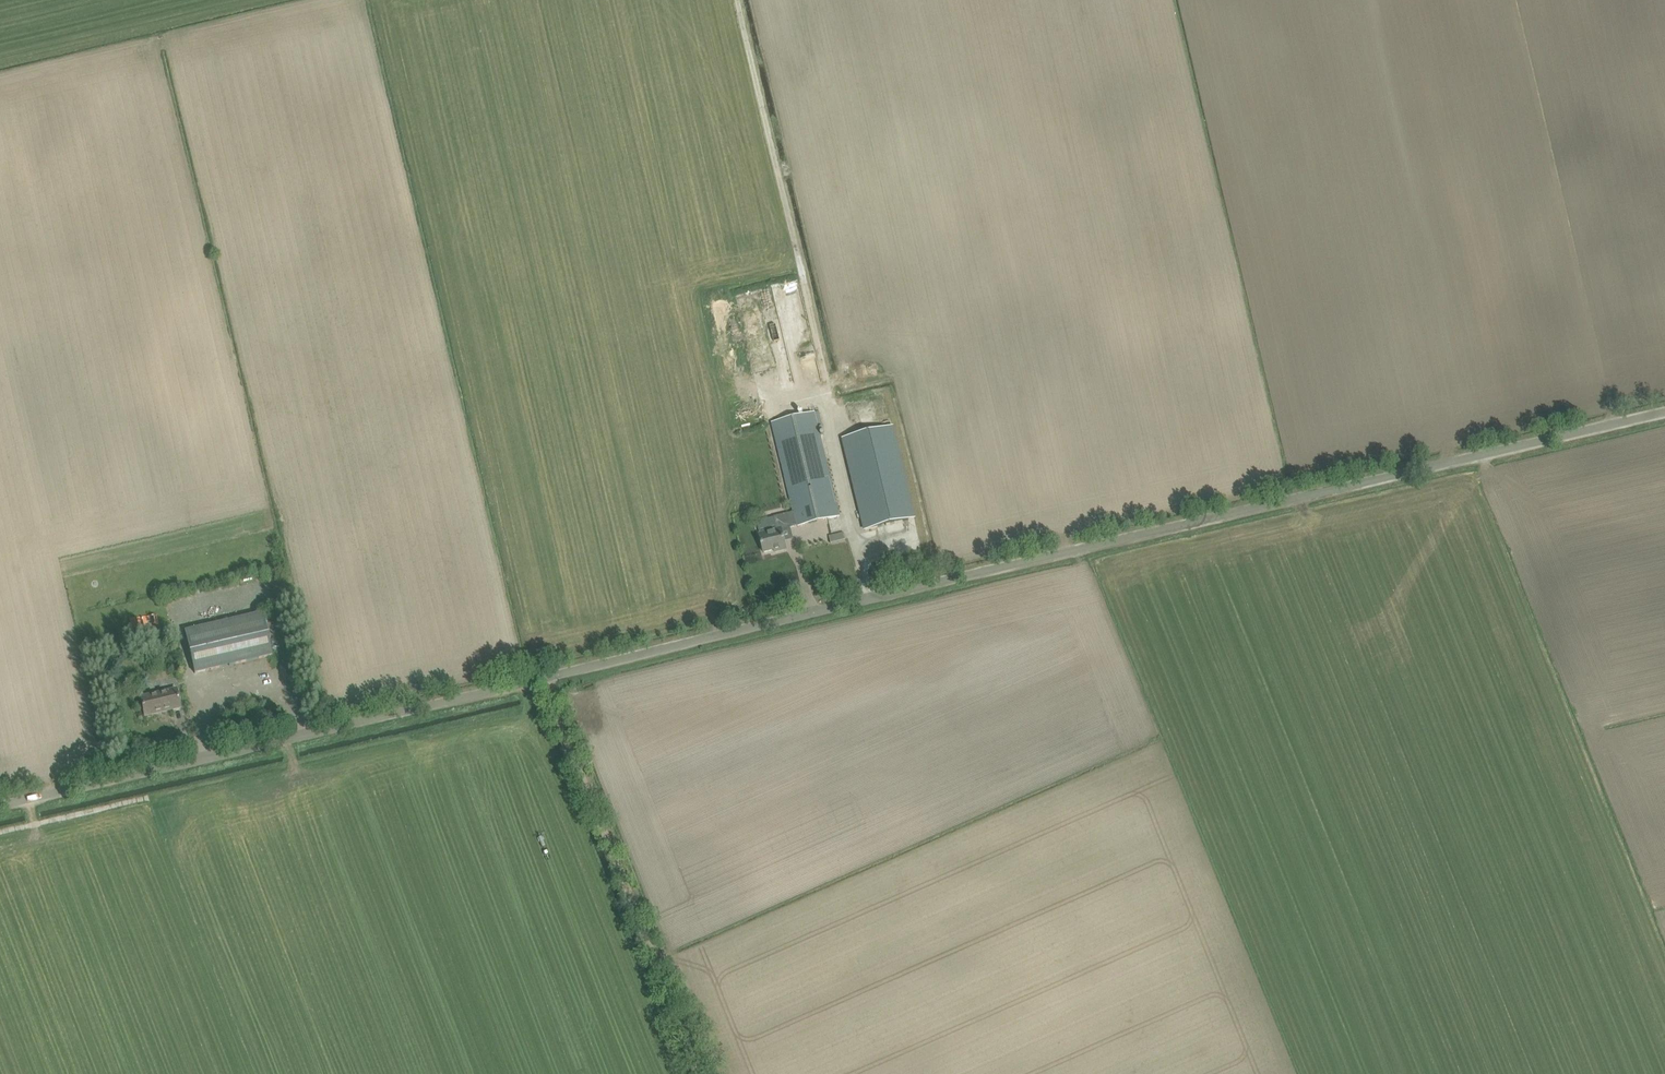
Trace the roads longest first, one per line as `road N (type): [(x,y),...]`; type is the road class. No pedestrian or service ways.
road 1 (unclassified): [(0,805),(1664,413)]
road 2 (track): [(542,678),(705,1073)]

